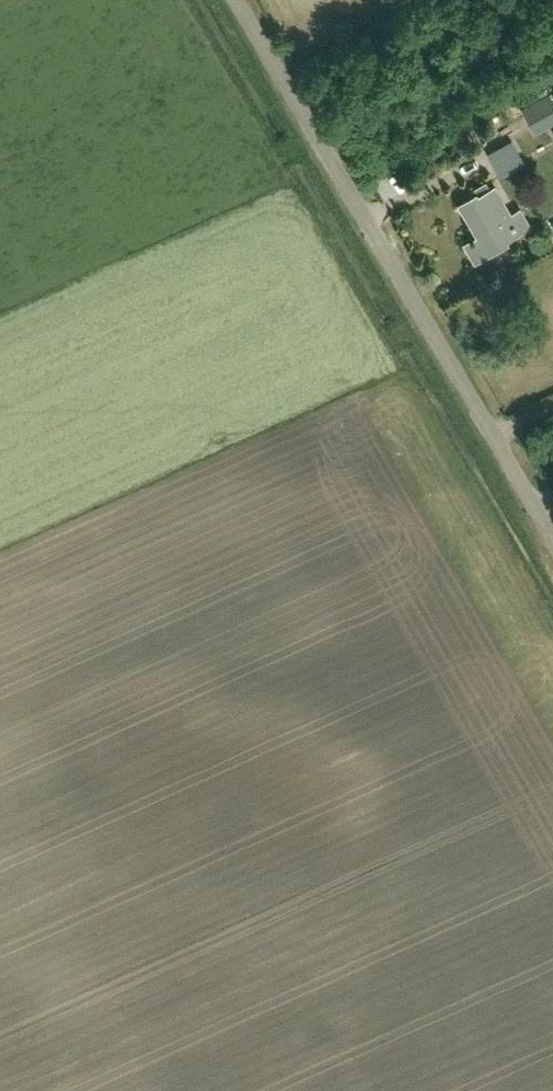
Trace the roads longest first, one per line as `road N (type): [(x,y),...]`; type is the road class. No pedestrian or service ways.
road 1 (unclassified): [(552,535),(237,0)]

